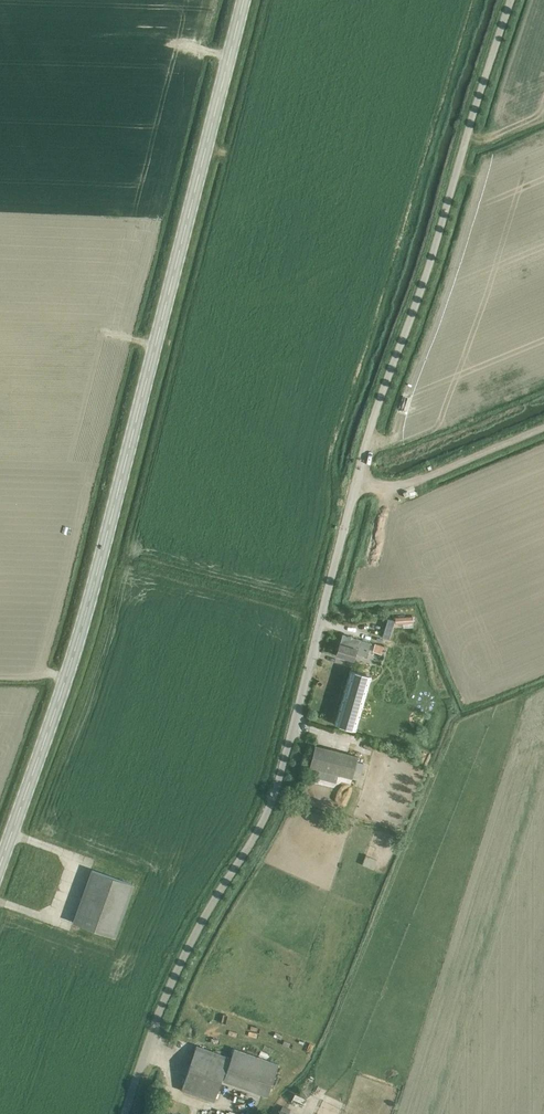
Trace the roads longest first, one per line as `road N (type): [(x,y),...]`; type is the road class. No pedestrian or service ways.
road 1 (unclassified): [(126,1113),(181,961),(275,793),(380,398),(511,0)]
road 2 (tertiary): [(0,858),(81,633),(186,258),(247,0)]
road 3 (track): [(543,428),(411,484),(357,482)]

